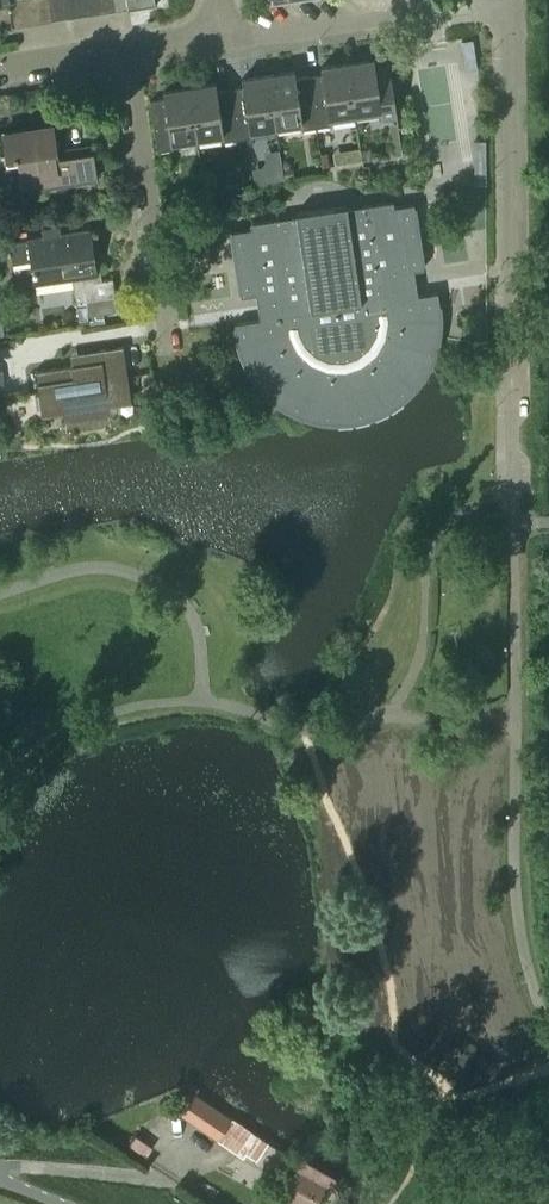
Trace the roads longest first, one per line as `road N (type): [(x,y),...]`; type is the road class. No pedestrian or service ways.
road 1 (residential): [(511,521),(511,3)]
road 2 (residential): [(169,349),(129,48)]
road 3 (residential): [(511,3),(250,35),(215,31)]
road 4 (residential): [(129,48),(0,70)]

